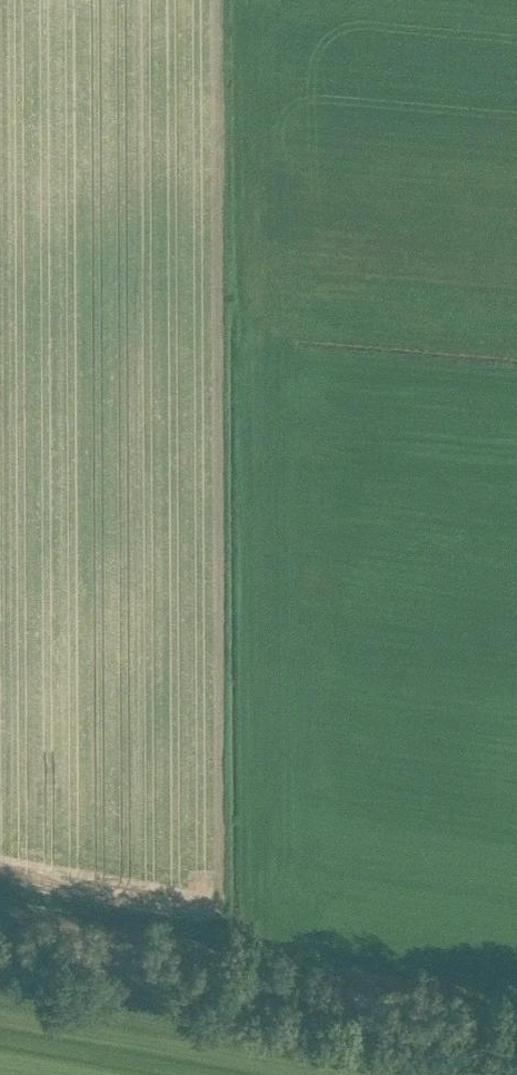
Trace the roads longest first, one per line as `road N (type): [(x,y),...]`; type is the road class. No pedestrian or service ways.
road 1 (unclassified): [(516,1027),(0,936)]

